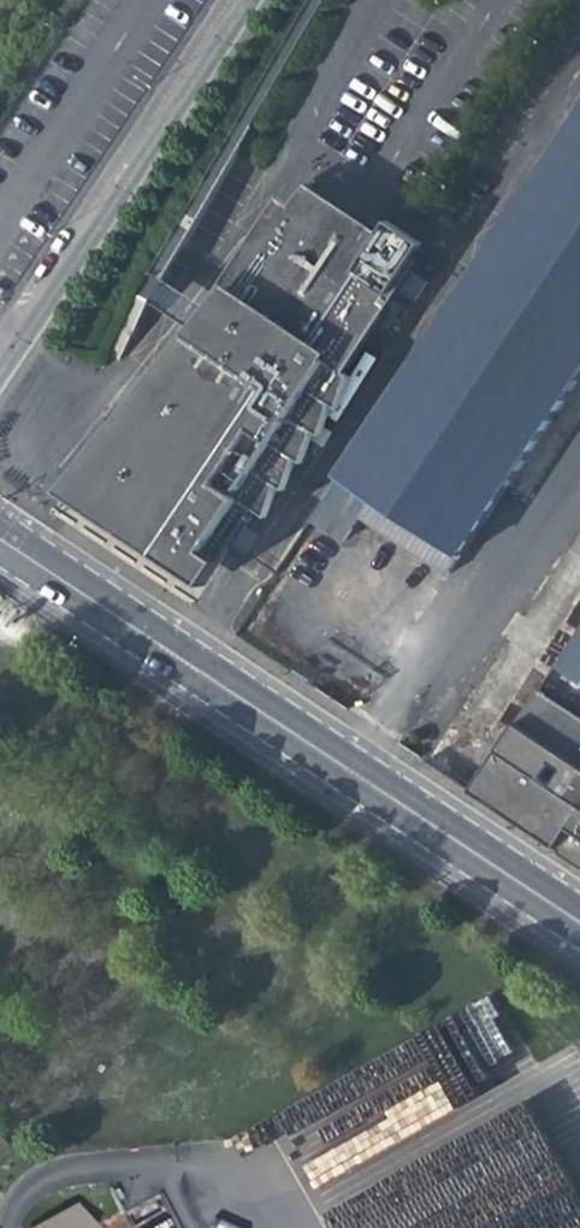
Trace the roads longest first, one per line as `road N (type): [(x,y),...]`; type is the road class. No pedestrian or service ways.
road 1 (secondary): [(579,920),(0,537)]
road 2 (residential): [(0,363),(236,0)]

